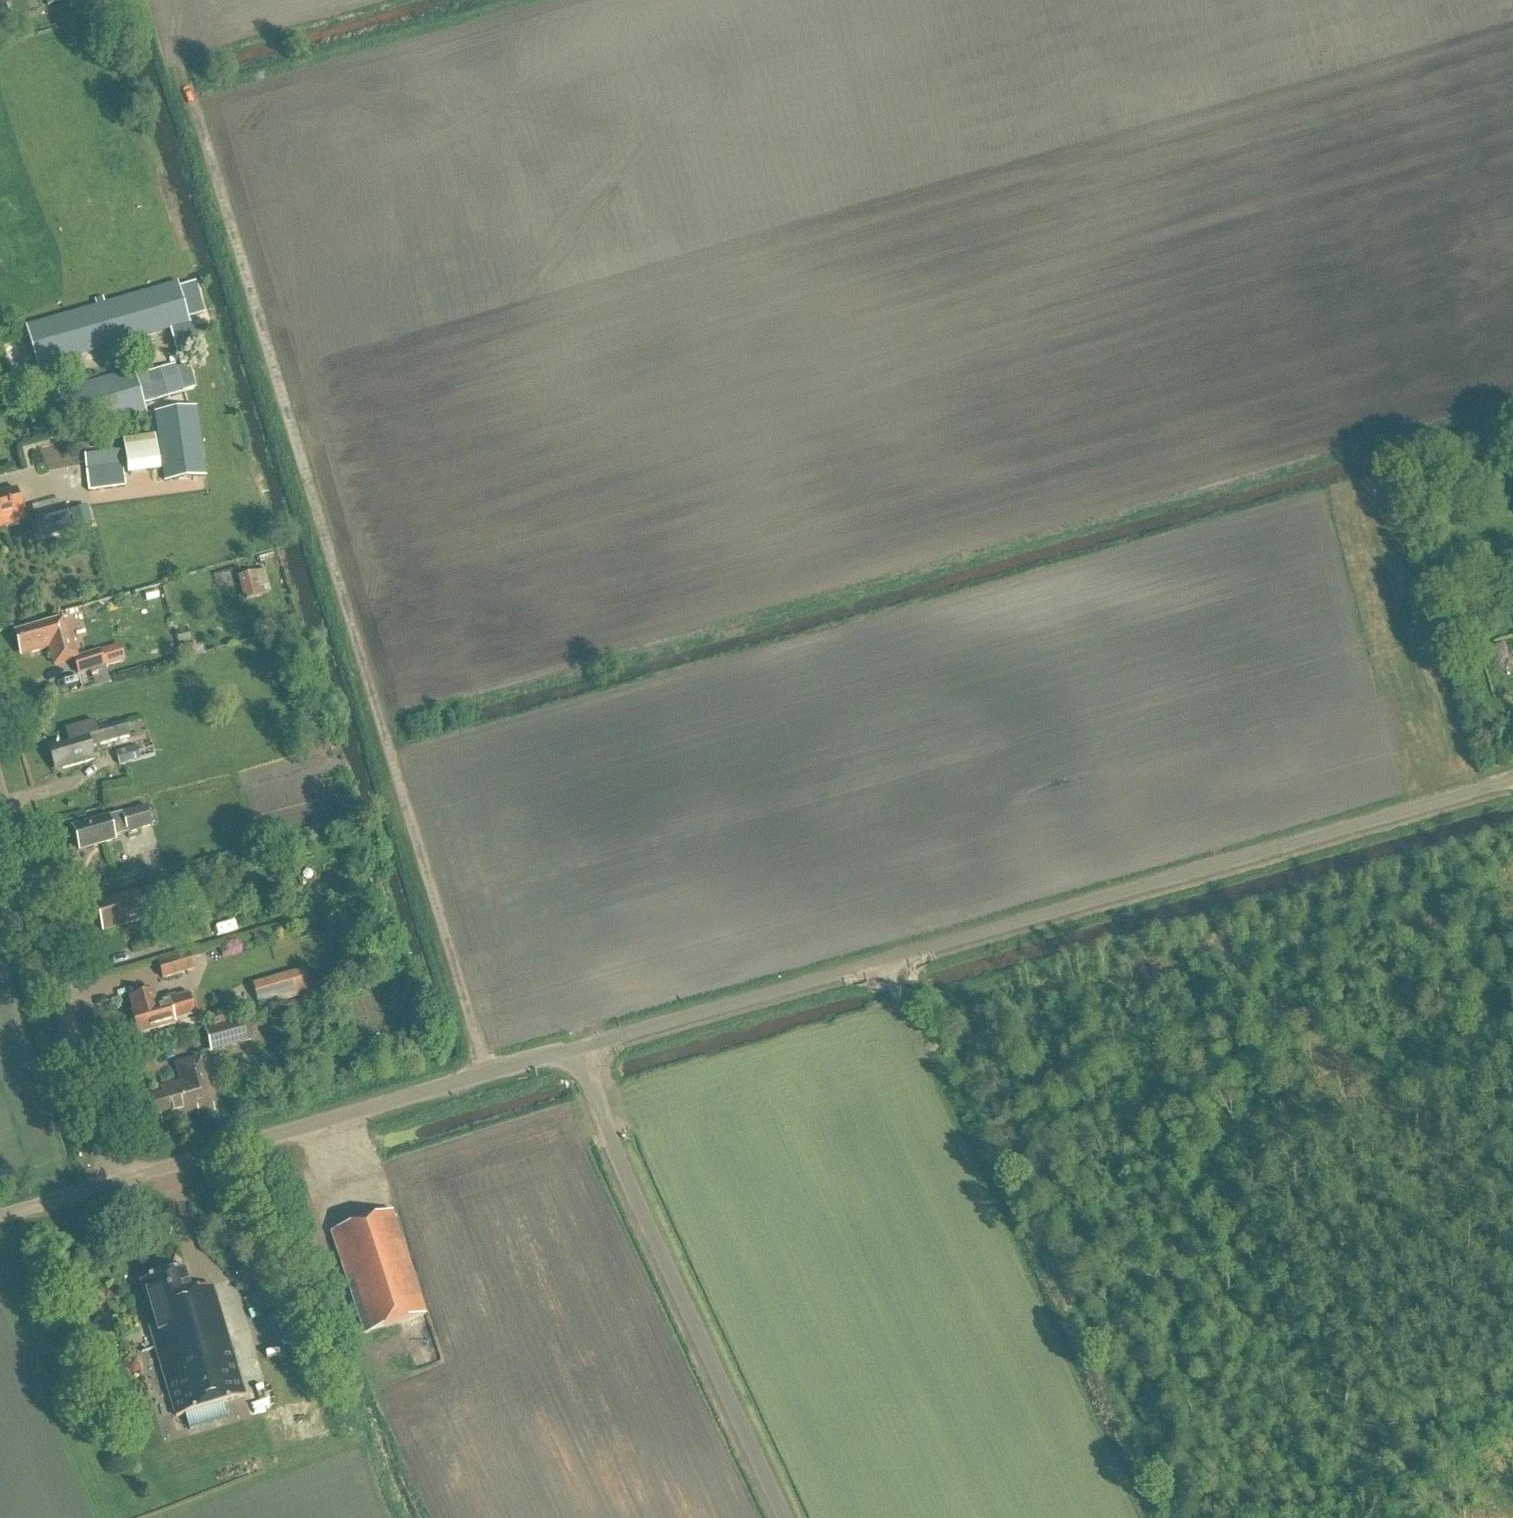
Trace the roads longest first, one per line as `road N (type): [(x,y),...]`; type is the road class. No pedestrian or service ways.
road 1 (unclassified): [(575,1051),(1512,781)]
road 2 (unclassified): [(789,1517),(575,1051)]
road 3 (unclassified): [(116,1183),(575,1051)]
road 4 (unclassified): [(116,1183),(0,800)]
road 5 (unclassified): [(0,1216),(116,1183)]

